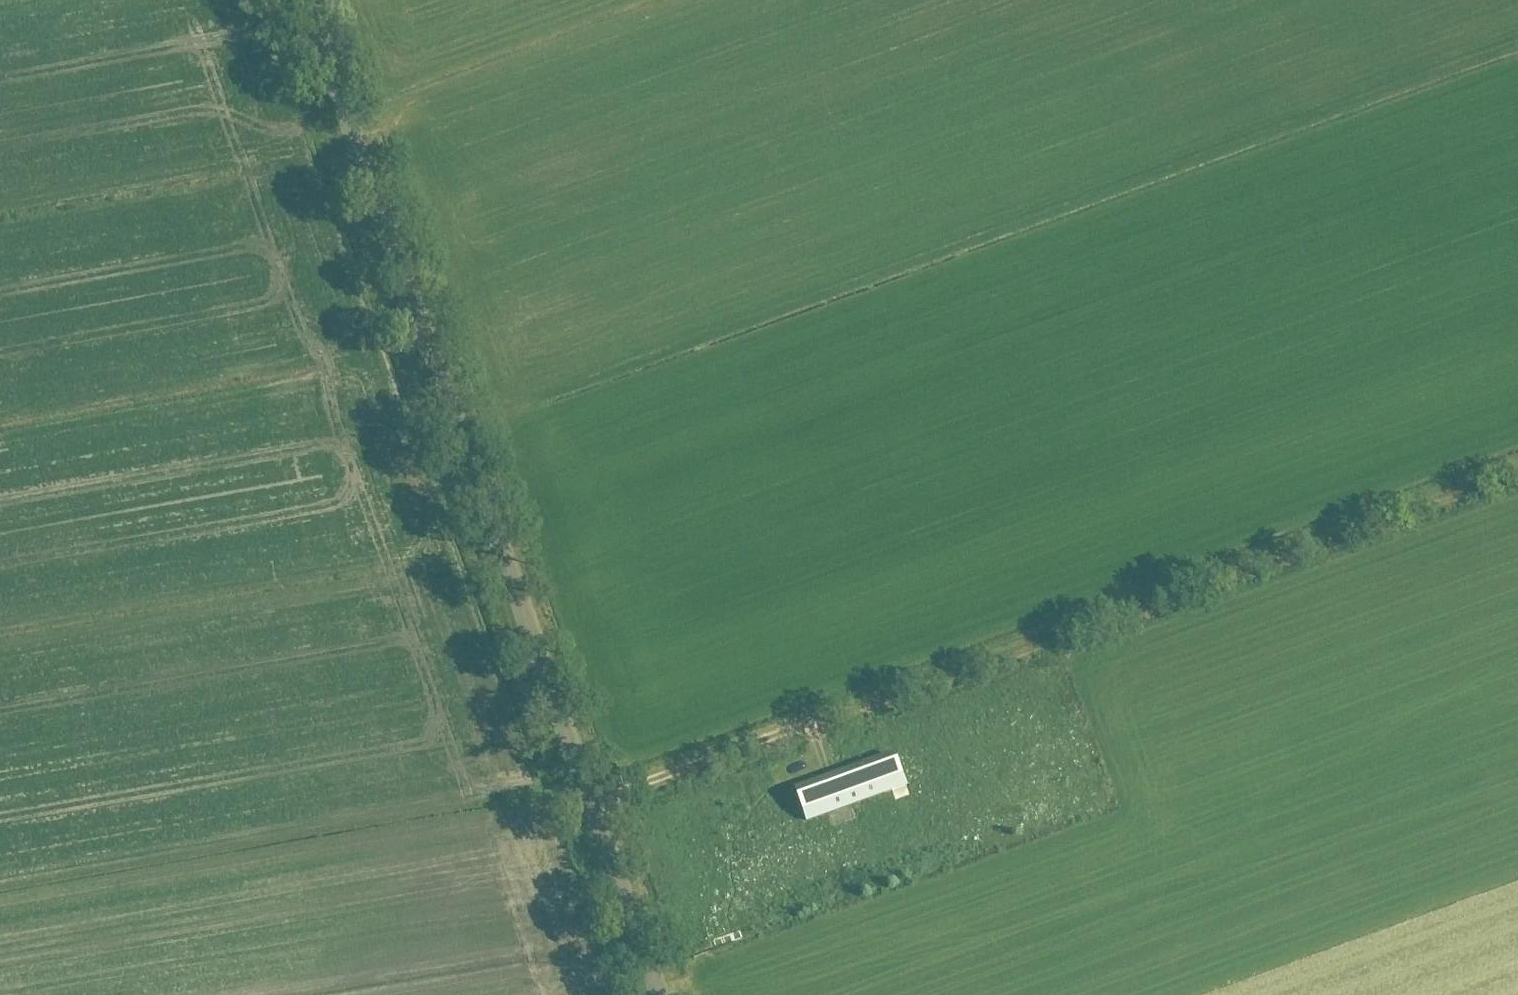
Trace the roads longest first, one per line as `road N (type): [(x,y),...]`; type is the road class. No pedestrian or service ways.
road 1 (unclassified): [(656,994),(303,0)]
road 2 (track): [(591,814),(896,691),(1517,465)]

